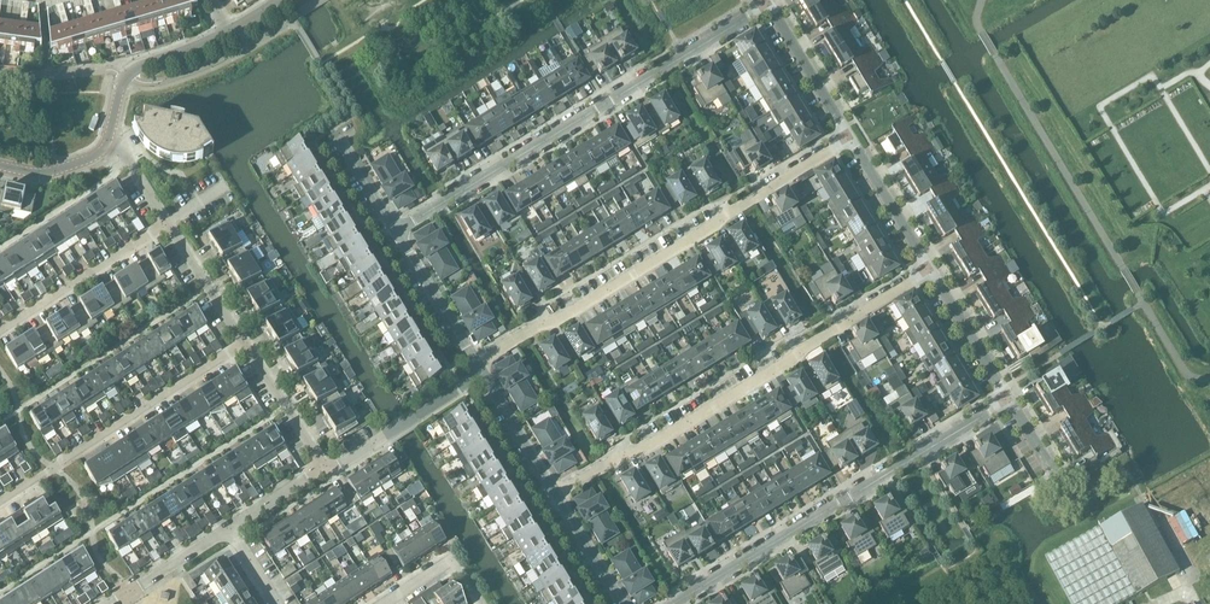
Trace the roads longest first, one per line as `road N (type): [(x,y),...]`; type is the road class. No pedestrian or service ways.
road 1 (residential): [(481,369),(538,324),(559,320),(851,137)]
road 2 (residential): [(397,229),(769,4)]
road 3 (residential): [(556,492),(636,453),(929,271)]
road 4 (residential): [(671,603),(1009,401)]
road 5 (residential): [(0,503),(246,340)]
road 6 (residential): [(0,332),(169,221)]
road 7 (tertiary): [(232,30),(138,67),(122,81),(108,144)]
road 8 (residential): [(326,467),(340,466),(481,369)]
road 9 (residential): [(481,369),(397,229)]
road 10 (residential): [(851,137),(769,4)]
road 11 (residential): [(929,271),(851,137)]
road 12 (residential): [(1009,401),(929,271)]
road 13 (residential): [(326,467),(246,340)]
road 14 (residential): [(556,492),(481,369)]
road 15 (residential): [(109,603),(230,525)]
road 16 (residential): [(246,340),(169,221)]
road 17 (residential): [(623,603),(556,492)]
road 18 (residential): [(481,603),(449,564),(382,603)]

